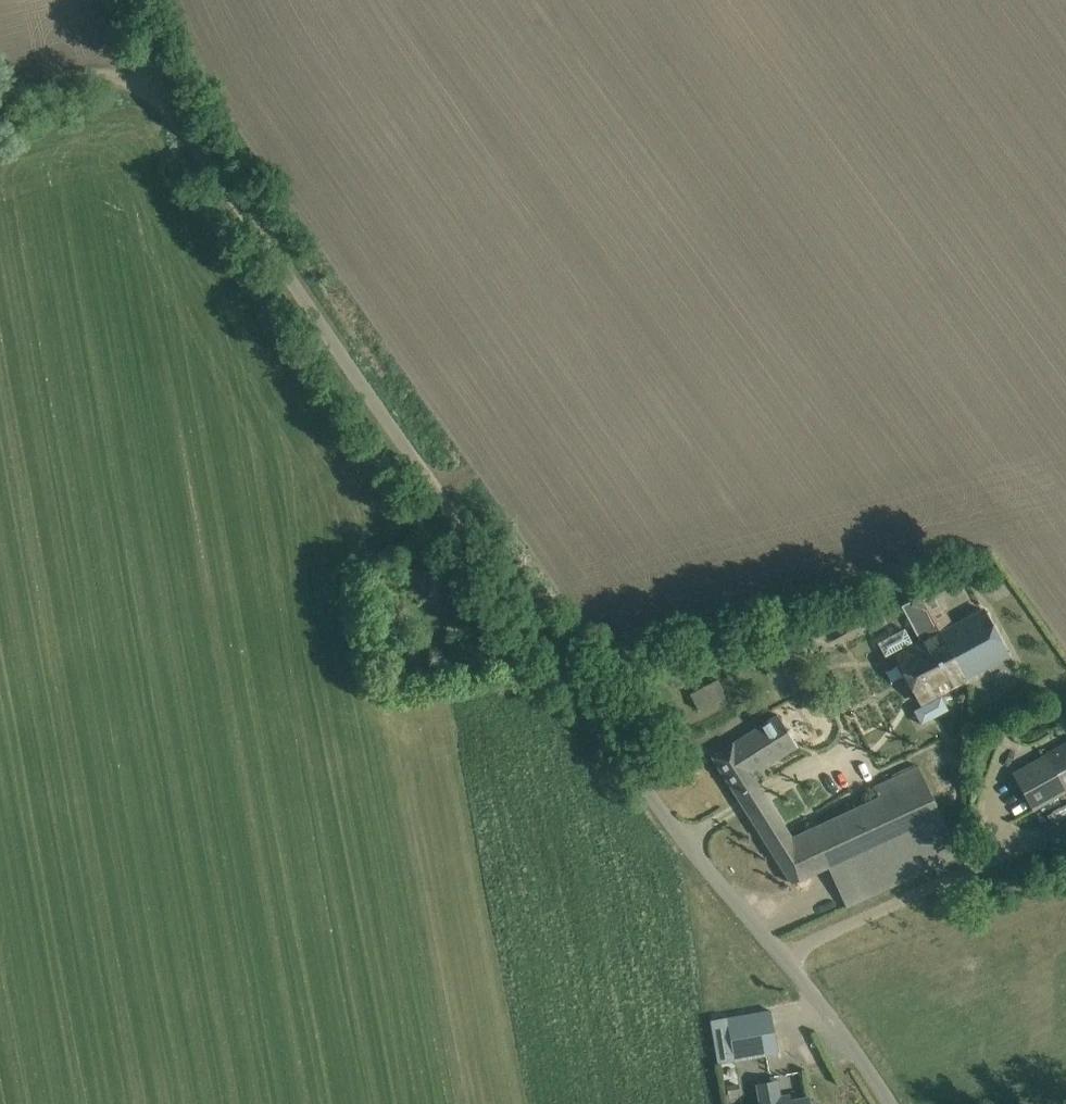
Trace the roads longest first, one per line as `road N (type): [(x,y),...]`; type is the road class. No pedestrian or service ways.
road 1 (unclassified): [(889,1103),(587,708),(160,100),(137,0)]

